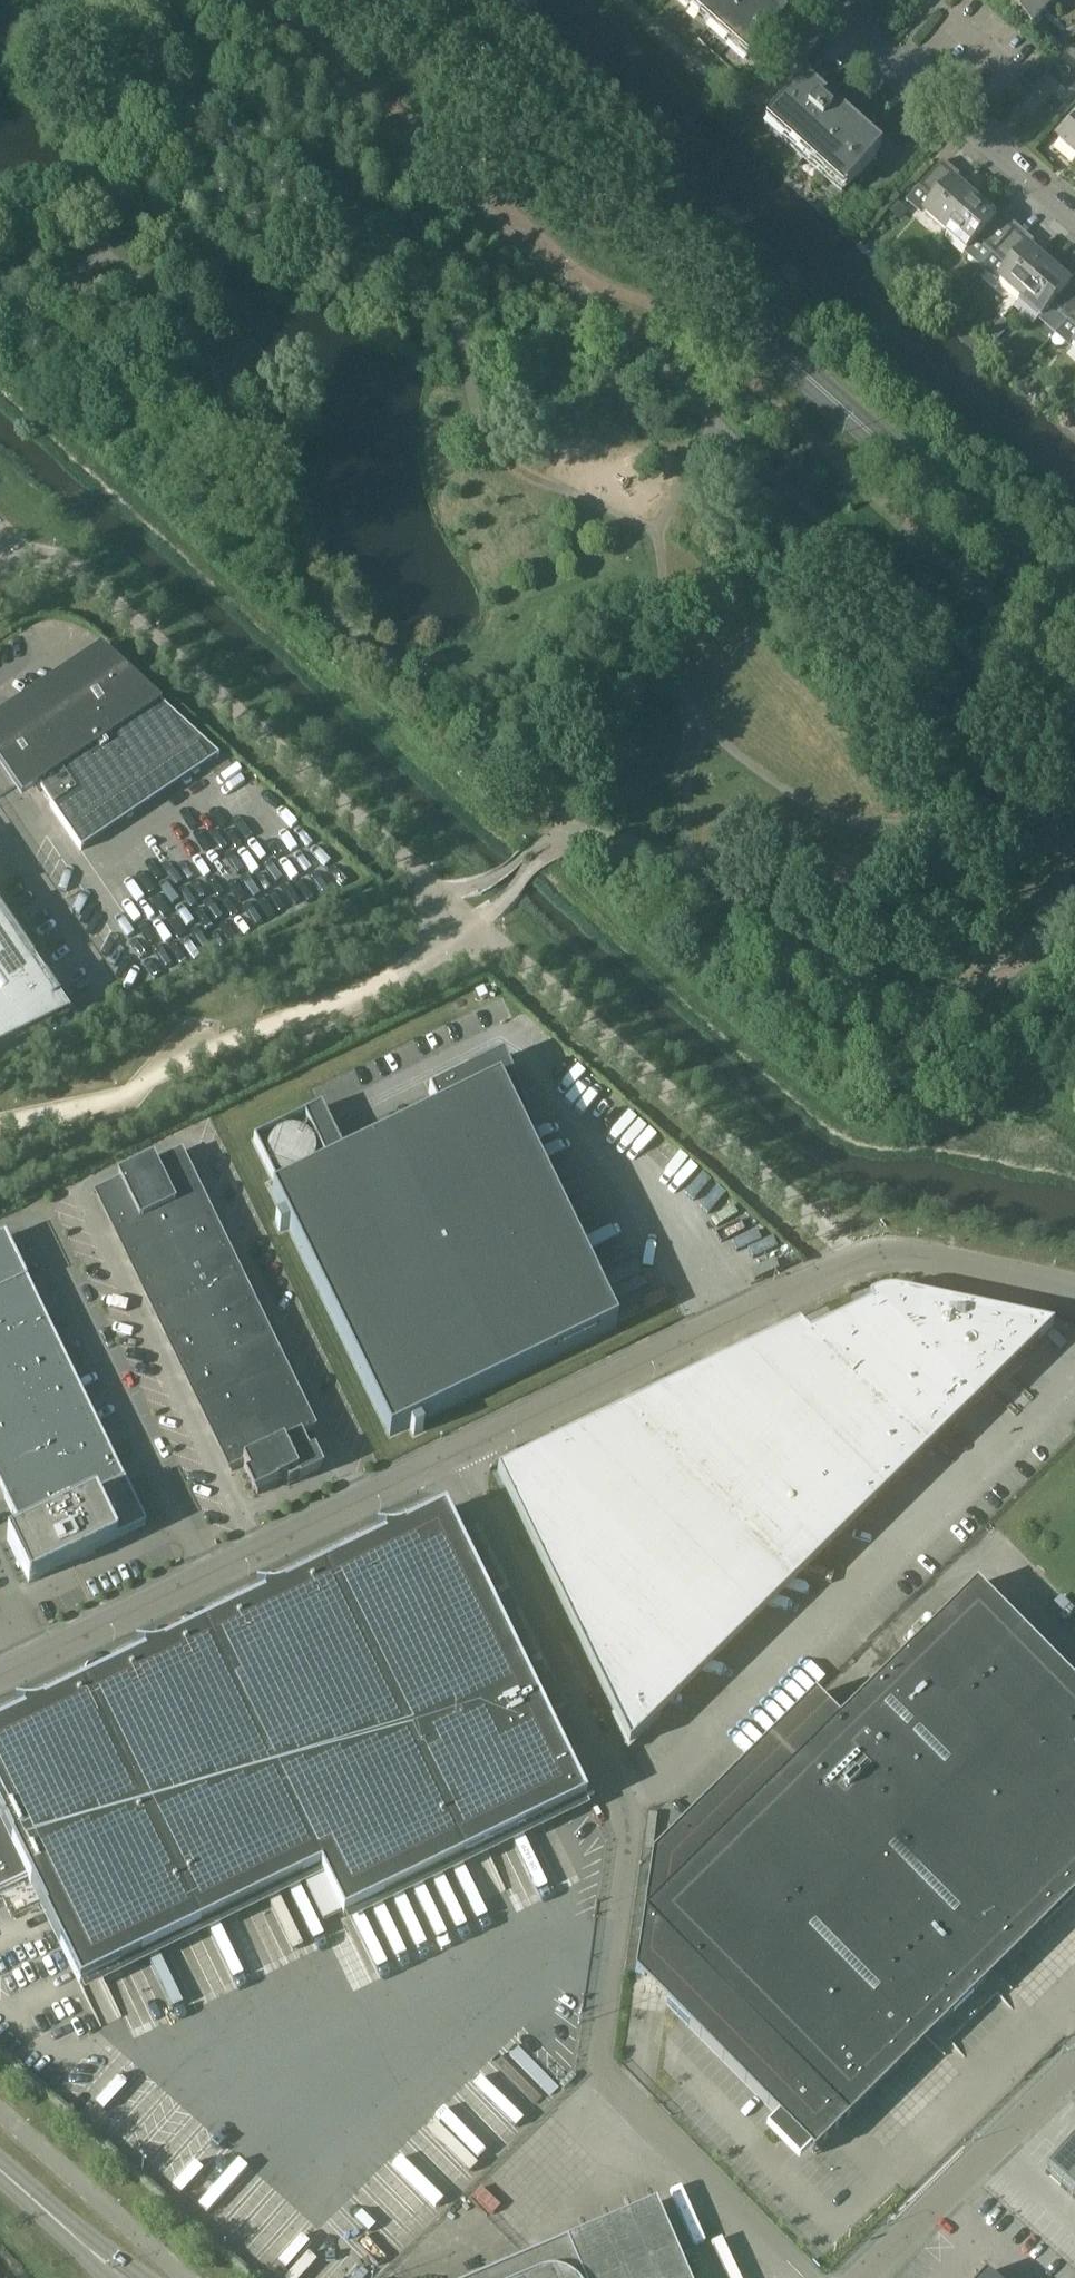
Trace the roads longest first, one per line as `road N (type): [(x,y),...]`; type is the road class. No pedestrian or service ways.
road 1 (unclassified): [(447,1458),(632,1839),(603,2079),(802,2277)]
road 2 (unclassified): [(261,1550),(74,1185),(183,1134),(360,1501)]
road 3 (tertiary): [(1074,614),(384,0)]
road 4 (unclassified): [(447,1458),(857,1257),(1074,1301)]
road 5 (unclassified): [(0,1222),(31,1207),(211,1575)]
road 6 (residential): [(1074,220),(831,0)]
road 7 (unclassified): [(1074,2067),(860,2277)]
road 8 (unclassified): [(51,1653),(211,1575)]

